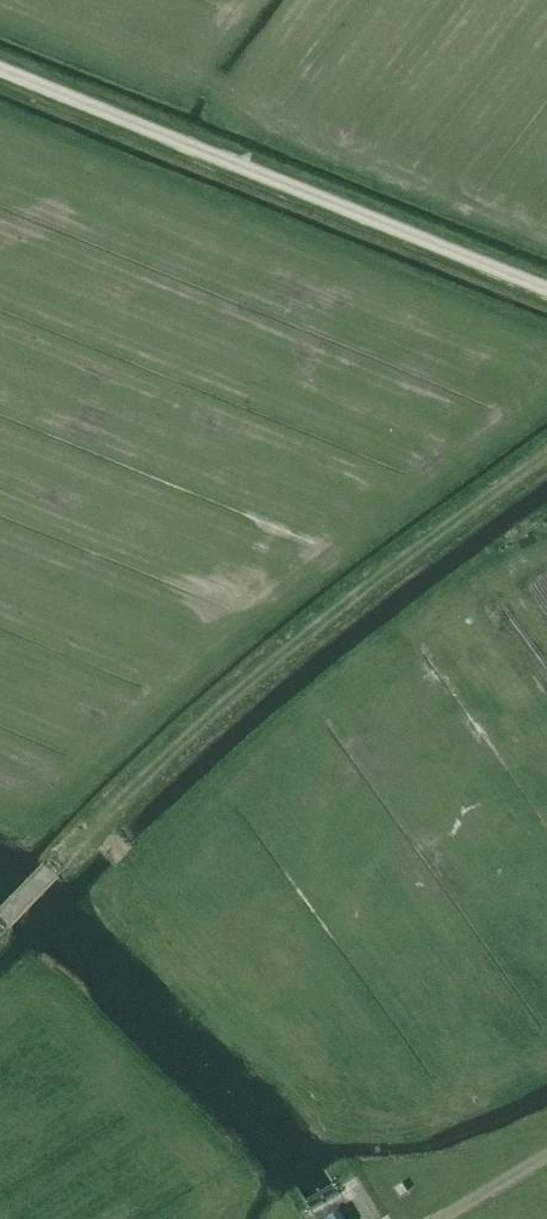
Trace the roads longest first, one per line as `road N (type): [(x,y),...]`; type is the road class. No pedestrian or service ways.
road 1 (track): [(52,872),(299,643),(546,454)]
road 2 (track): [(0,66),(546,288)]

